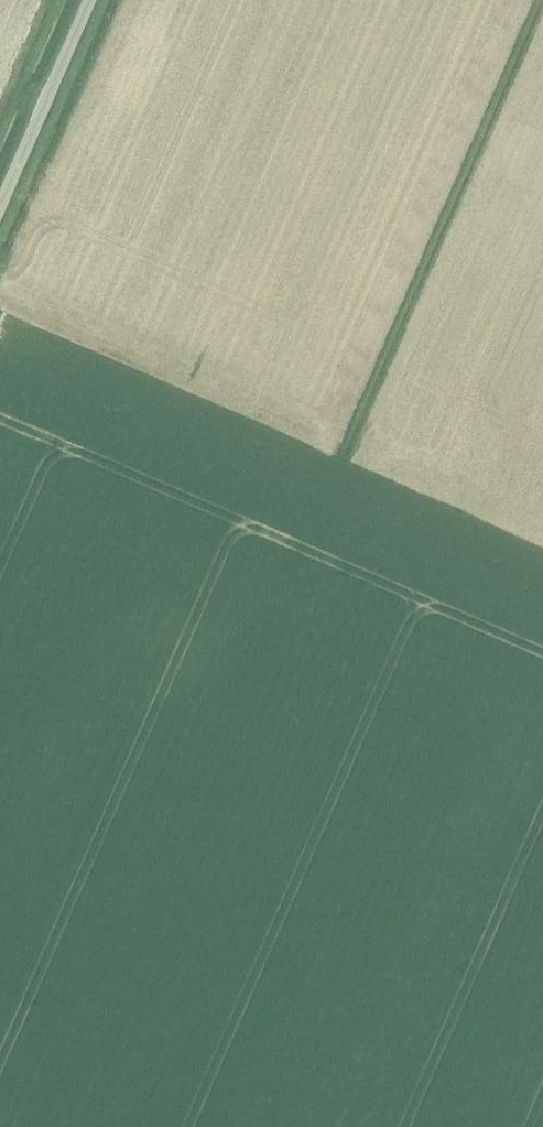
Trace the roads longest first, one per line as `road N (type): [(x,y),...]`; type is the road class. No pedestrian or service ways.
road 1 (unclassified): [(0,239),(104,0)]

